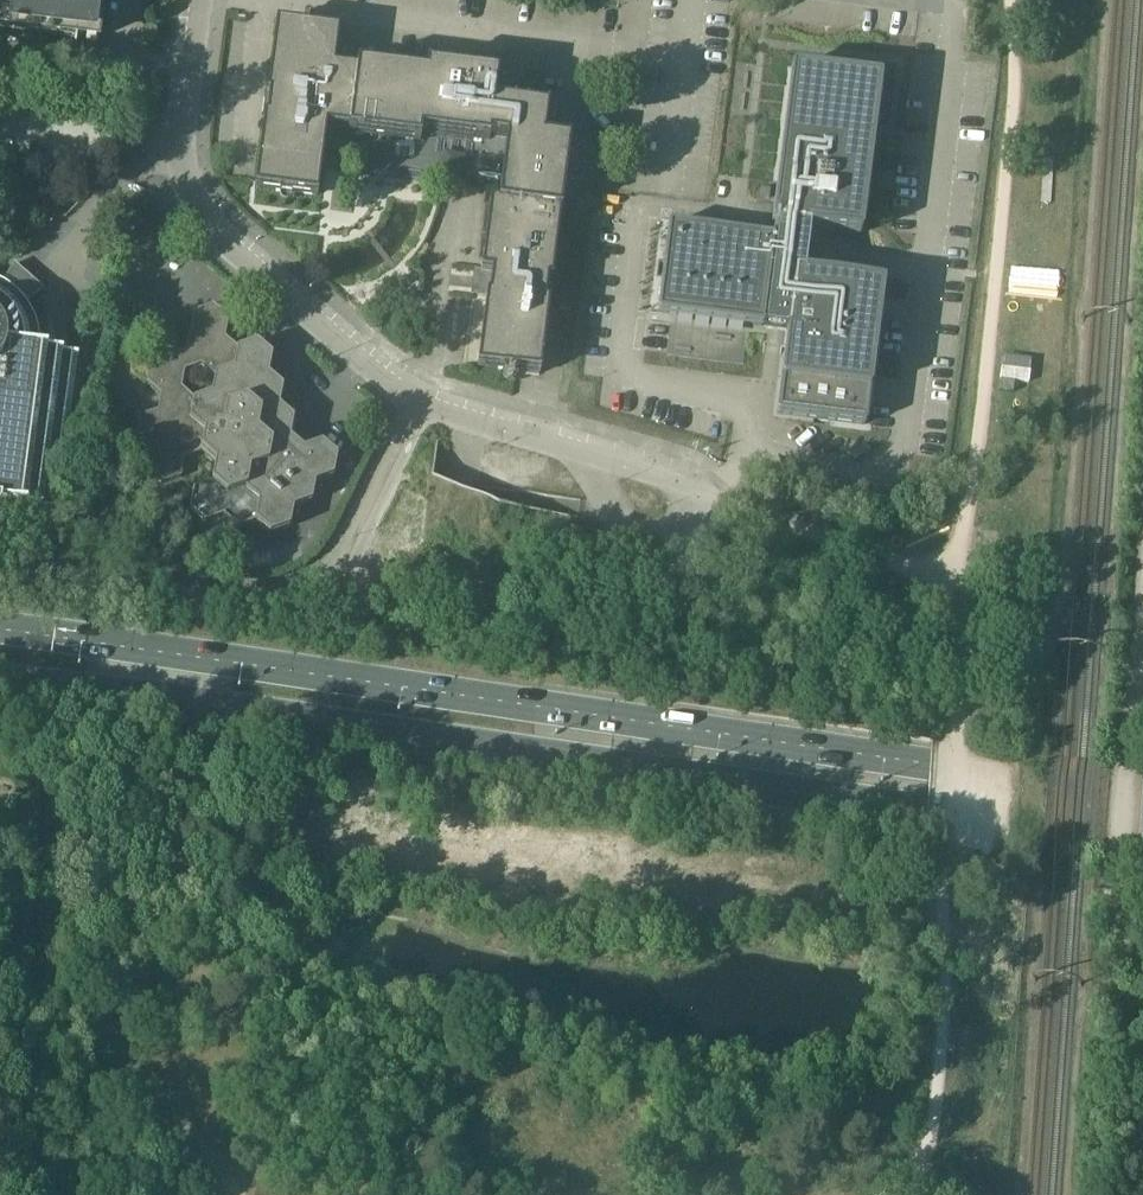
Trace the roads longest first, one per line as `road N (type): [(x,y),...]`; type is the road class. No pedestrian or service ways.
road 1 (primary): [(1142,795),(0,628)]
road 2 (primary): [(0,678),(1142,843)]
road 3 (residential): [(584,452),(423,401),(331,334),(217,232),(192,198),(182,155),(200,0)]
road 4 (track): [(1142,639),(1121,906),(1125,921),(1142,924)]
road 5 (residential): [(714,496),(720,523),(711,538),(691,551),(649,543),(584,452)]
road 6 (residential): [(714,496),(584,452)]

